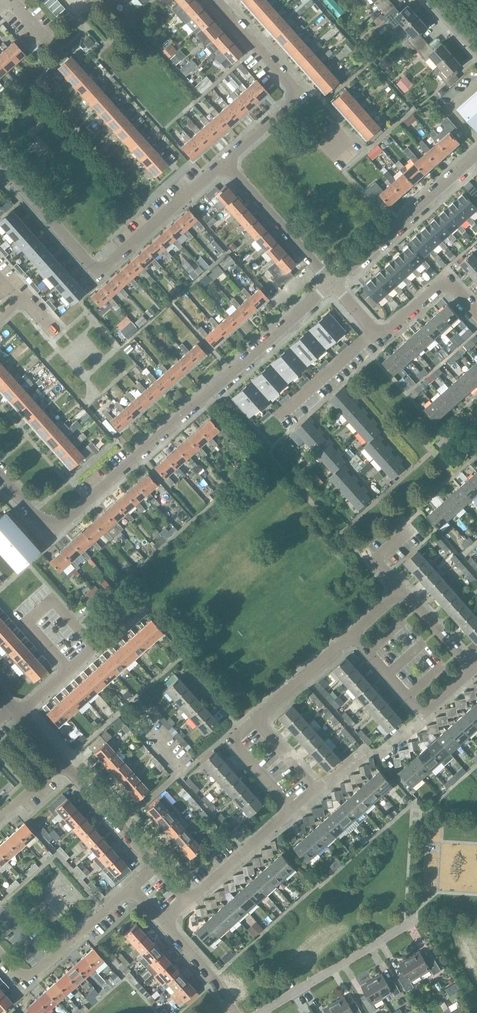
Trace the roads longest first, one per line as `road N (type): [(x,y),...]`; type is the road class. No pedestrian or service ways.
road 1 (residential): [(333,283),(87,504)]
road 2 (residential): [(226,165),(97,275),(0,173)]
road 3 (residential): [(476,156),(333,283)]
road 4 (residential): [(131,888),(25,982),(0,954)]
road 5 (residential): [(353,634),(425,715),(474,670)]
road 6 (residential): [(263,1012),(412,922)]
road 7 (residential): [(333,283),(226,165)]
road 8 (residential): [(186,902),(294,810)]
road 9 (residential): [(476,313),(446,280),(381,337),(375,330)]
road 10 (residential): [(155,867),(62,763)]
road 11 (residential): [(287,107),(289,82),(216,0)]
road 12 (residential): [(68,669),(95,646),(53,599),(27,622)]
road 13 (residential): [(254,723),(353,634)]
road 14 (residential): [(87,504),(0,406)]
road 15 (residential): [(280,415),(375,330)]
road 16 (residential): [(87,504),(51,535),(0,477)]
road 17 (residential): [(294,810),(317,791),(254,723)]
road 18 (residential): [(294,810),(231,743),(254,723)]

